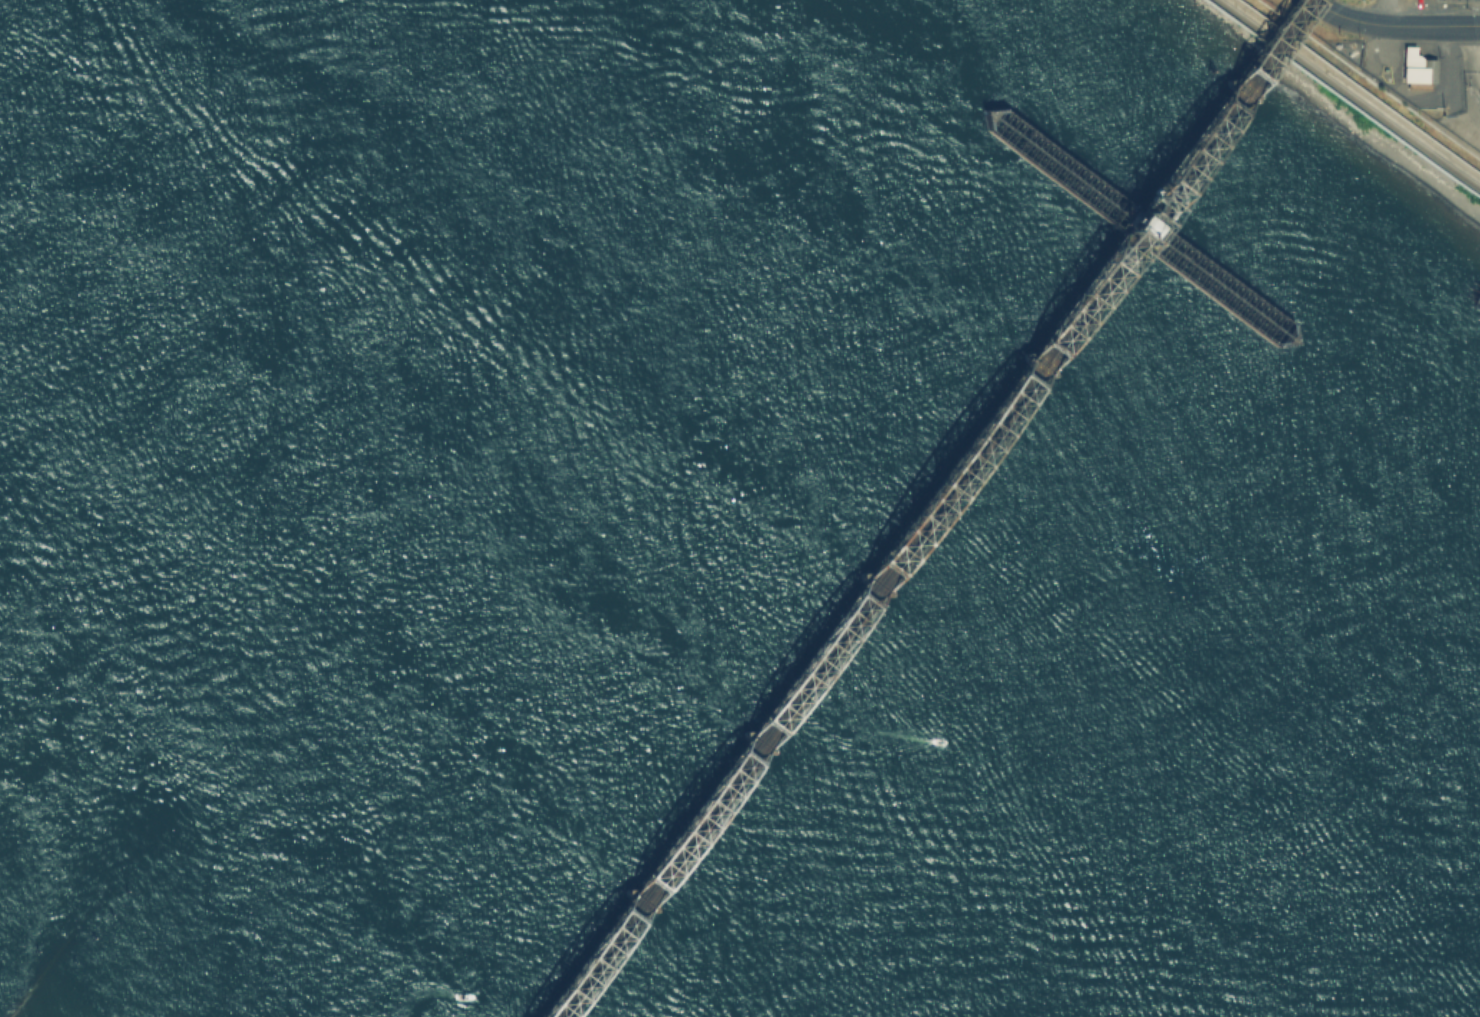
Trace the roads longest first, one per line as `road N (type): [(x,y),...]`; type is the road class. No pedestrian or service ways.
road 1 (tertiary): [(1479,24),(1342,16)]

